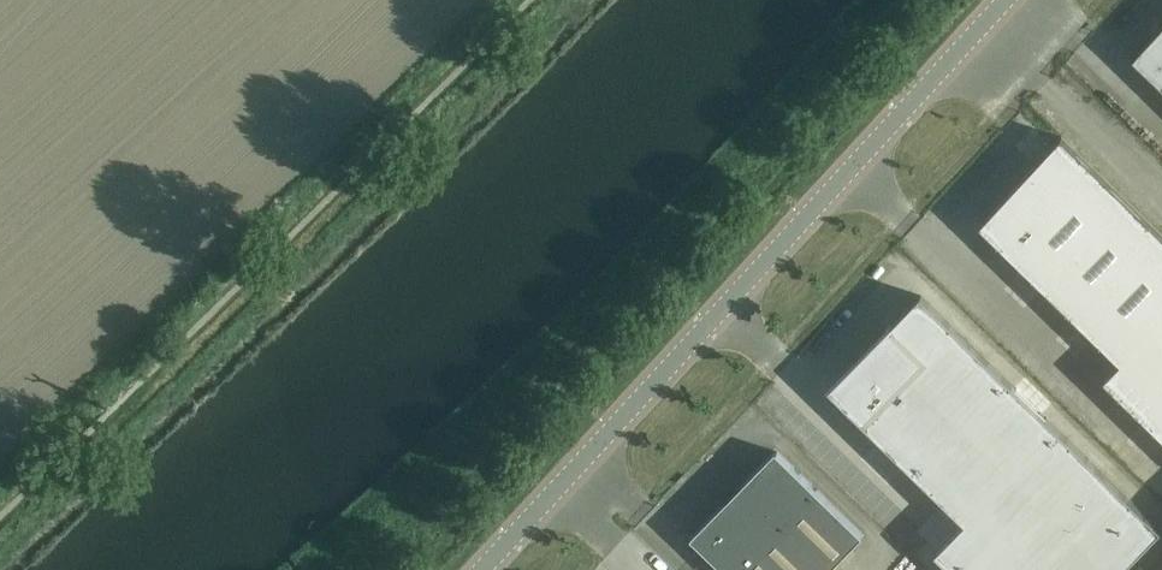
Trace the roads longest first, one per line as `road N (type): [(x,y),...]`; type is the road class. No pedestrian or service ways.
road 1 (unclassified): [(482,569),(1005,0)]

